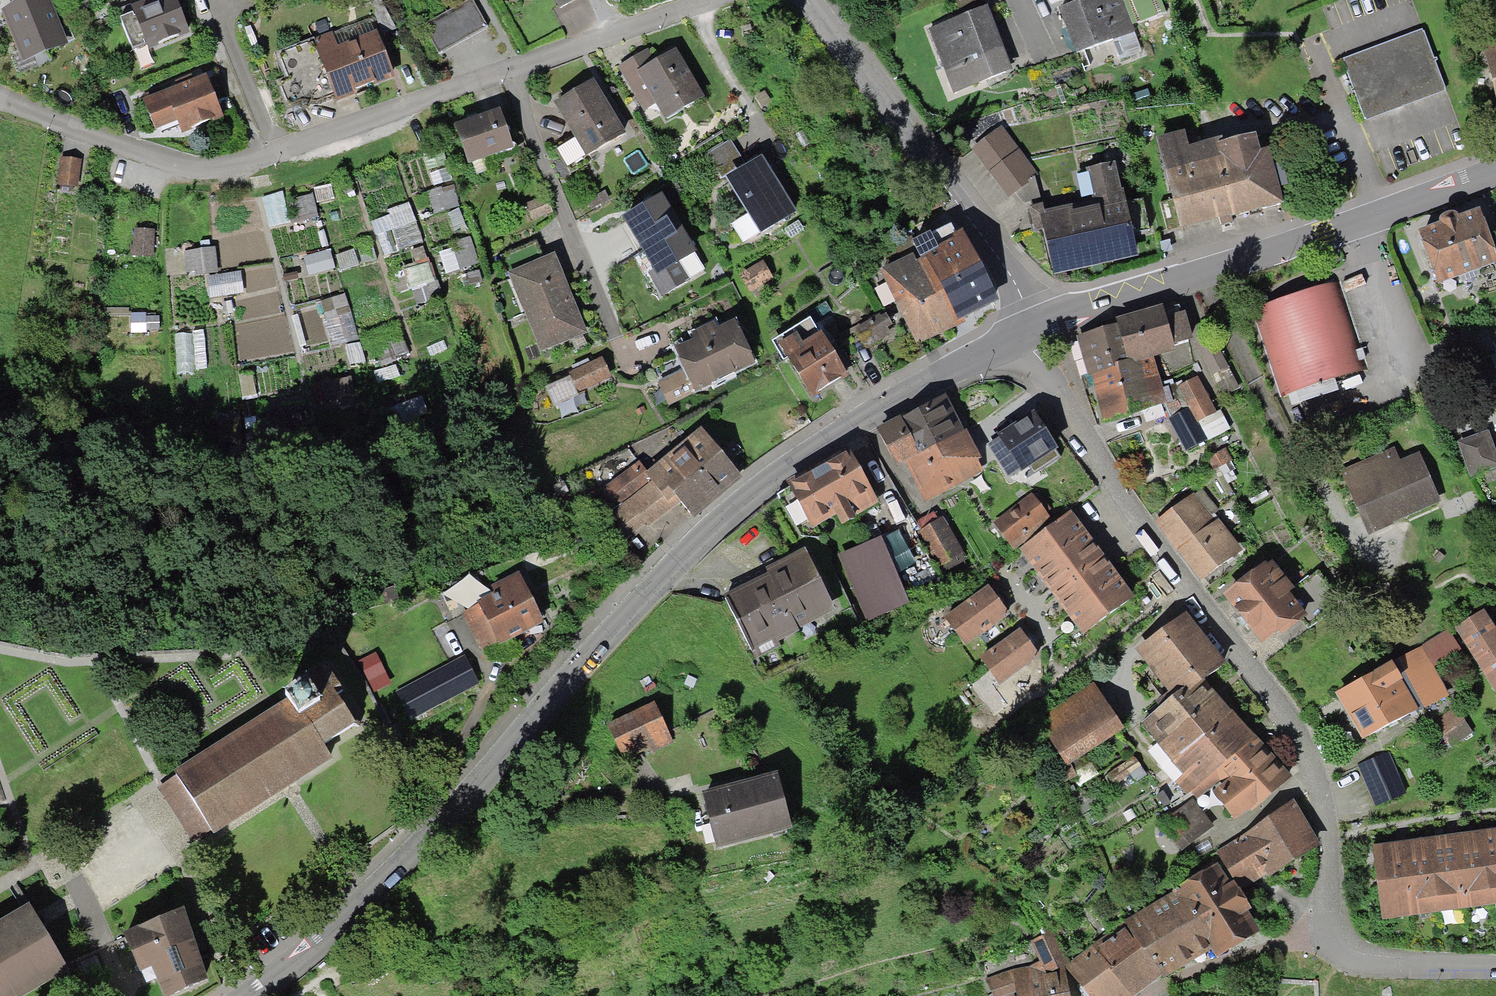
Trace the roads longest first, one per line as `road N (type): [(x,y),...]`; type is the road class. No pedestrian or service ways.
road 1 (residential): [(245,995),(309,951),(414,852),(738,503),(834,434),(1028,331)]
road 2 (residential): [(1028,331),(1140,525),(1293,721),(1318,781),(1329,840),(1328,922),(1338,949),(1364,963),(1495,964)]
road 3 (residential): [(708,0),(272,157),(196,166),(160,159),(0,88)]
road 4 (residential): [(1028,331),(1495,173)]
road 5 (residential): [(1028,331),(1000,257),(807,0)]

